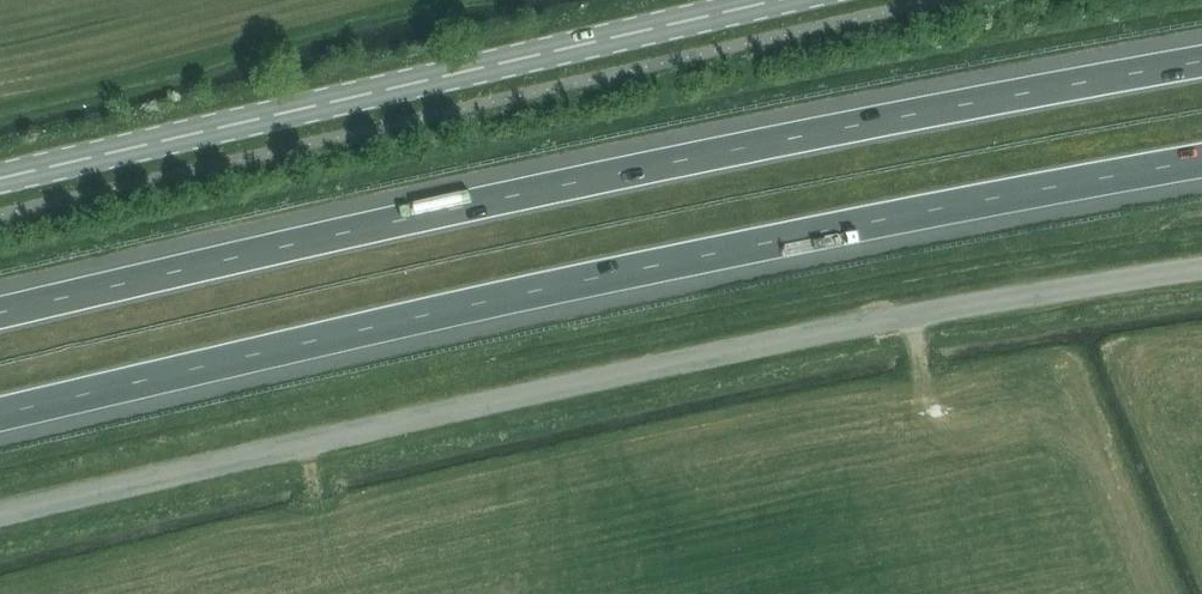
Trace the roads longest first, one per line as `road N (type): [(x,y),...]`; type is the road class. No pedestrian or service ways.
road 1 (motorway): [(0,416),(537,291),(1201,161)]
road 2 (motorway): [(1201,64),(510,198),(0,316)]
road 3 (unclassified): [(0,515),(694,358),(1201,268)]
road 4 (tertiary): [(0,184),(831,0)]

